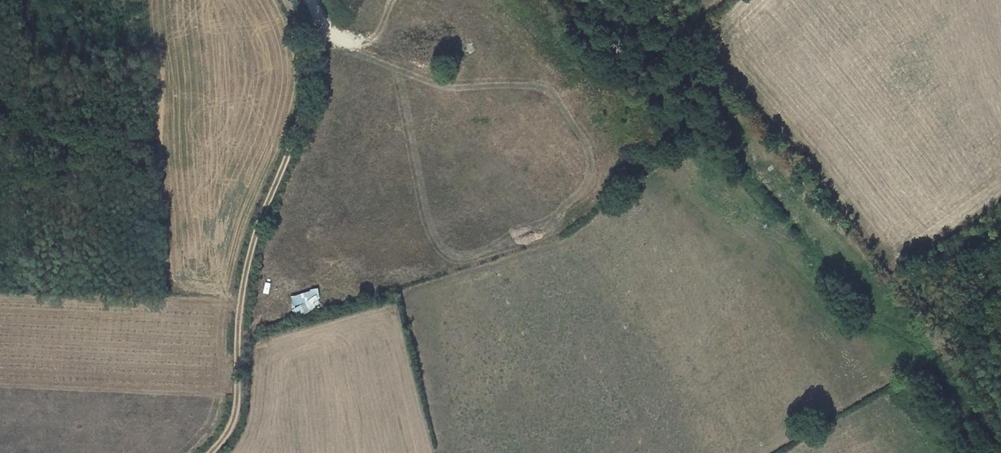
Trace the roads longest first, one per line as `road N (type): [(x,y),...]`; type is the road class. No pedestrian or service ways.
road 1 (track): [(208,452),(237,410),(249,259),(310,76),(286,0)]

